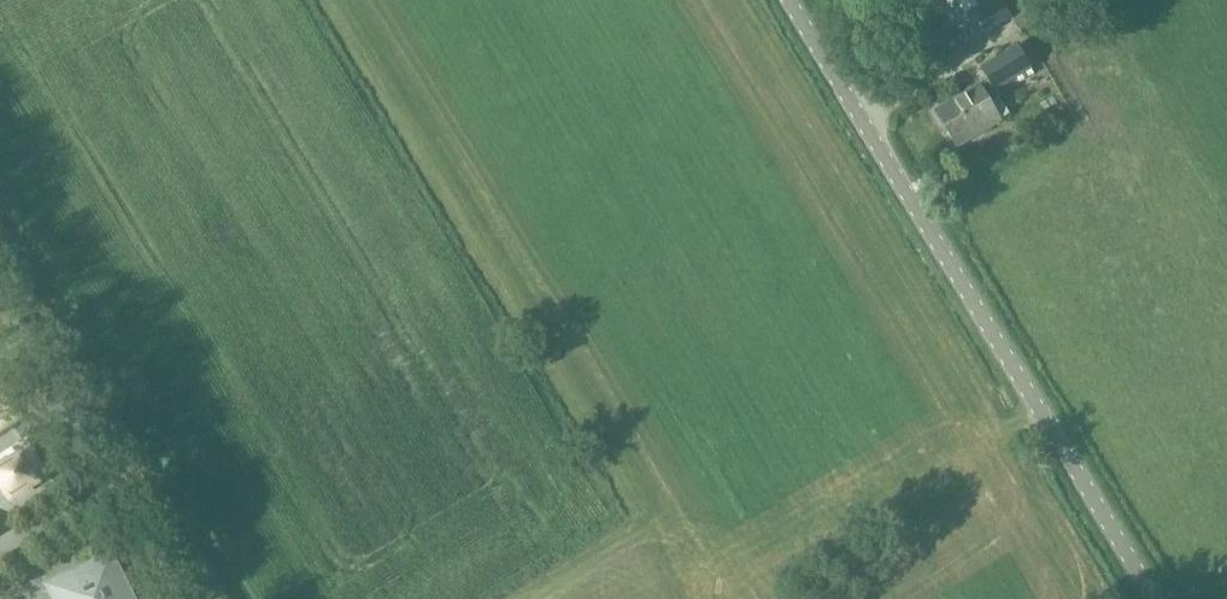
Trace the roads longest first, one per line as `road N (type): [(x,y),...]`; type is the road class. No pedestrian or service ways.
road 1 (unclassified): [(1156,598),(792,0)]
road 2 (unclassified): [(182,598),(0,303)]

